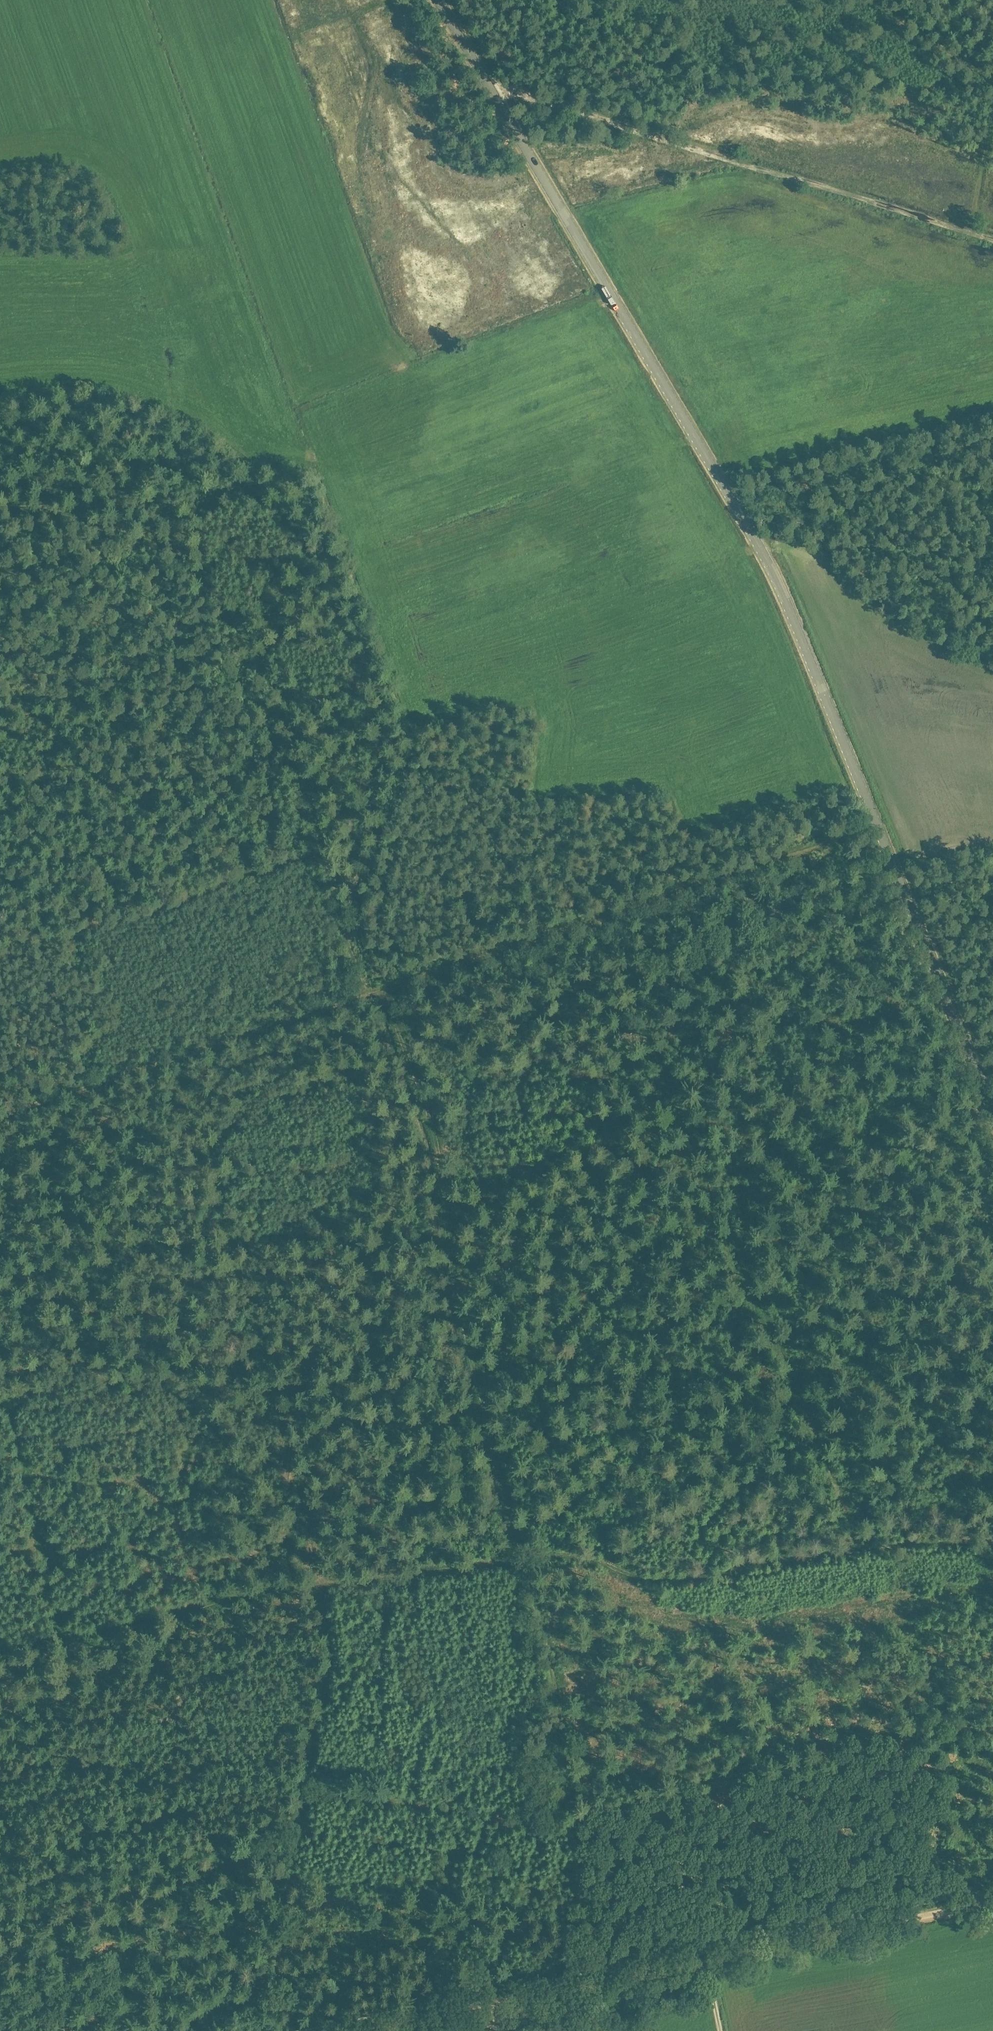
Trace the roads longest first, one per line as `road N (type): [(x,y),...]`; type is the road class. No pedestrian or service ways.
road 1 (tertiary): [(992,1102),(764,552),(436,0)]
road 2 (track): [(858,1551),(671,1578),(552,1558),(315,1587),(0,1651)]
road 3 (track): [(858,1551),(597,915)]
road 4 (track): [(0,505),(101,521),(164,550),(217,593),(271,684),(369,994)]
road 5 (track): [(391,986),(434,1150),(457,1310),(526,1561)]
road 6 (track): [(992,239),(488,80)]
road 7 (track): [(877,819),(391,986)]
road 8 (track): [(286,2030),(285,1928),(324,1667),(315,1587)]
road 9 (track): [(604,1983),(526,1561)]
road 10 (track): [(391,986),(0,1113)]
road 11 (track): [(604,1983),(992,1902)]
road 12 (track): [(968,231),(992,85),(886,0)]
road 13 (track): [(0,1387),(56,1640)]
road 14 (track): [(370,2030),(491,2007)]

